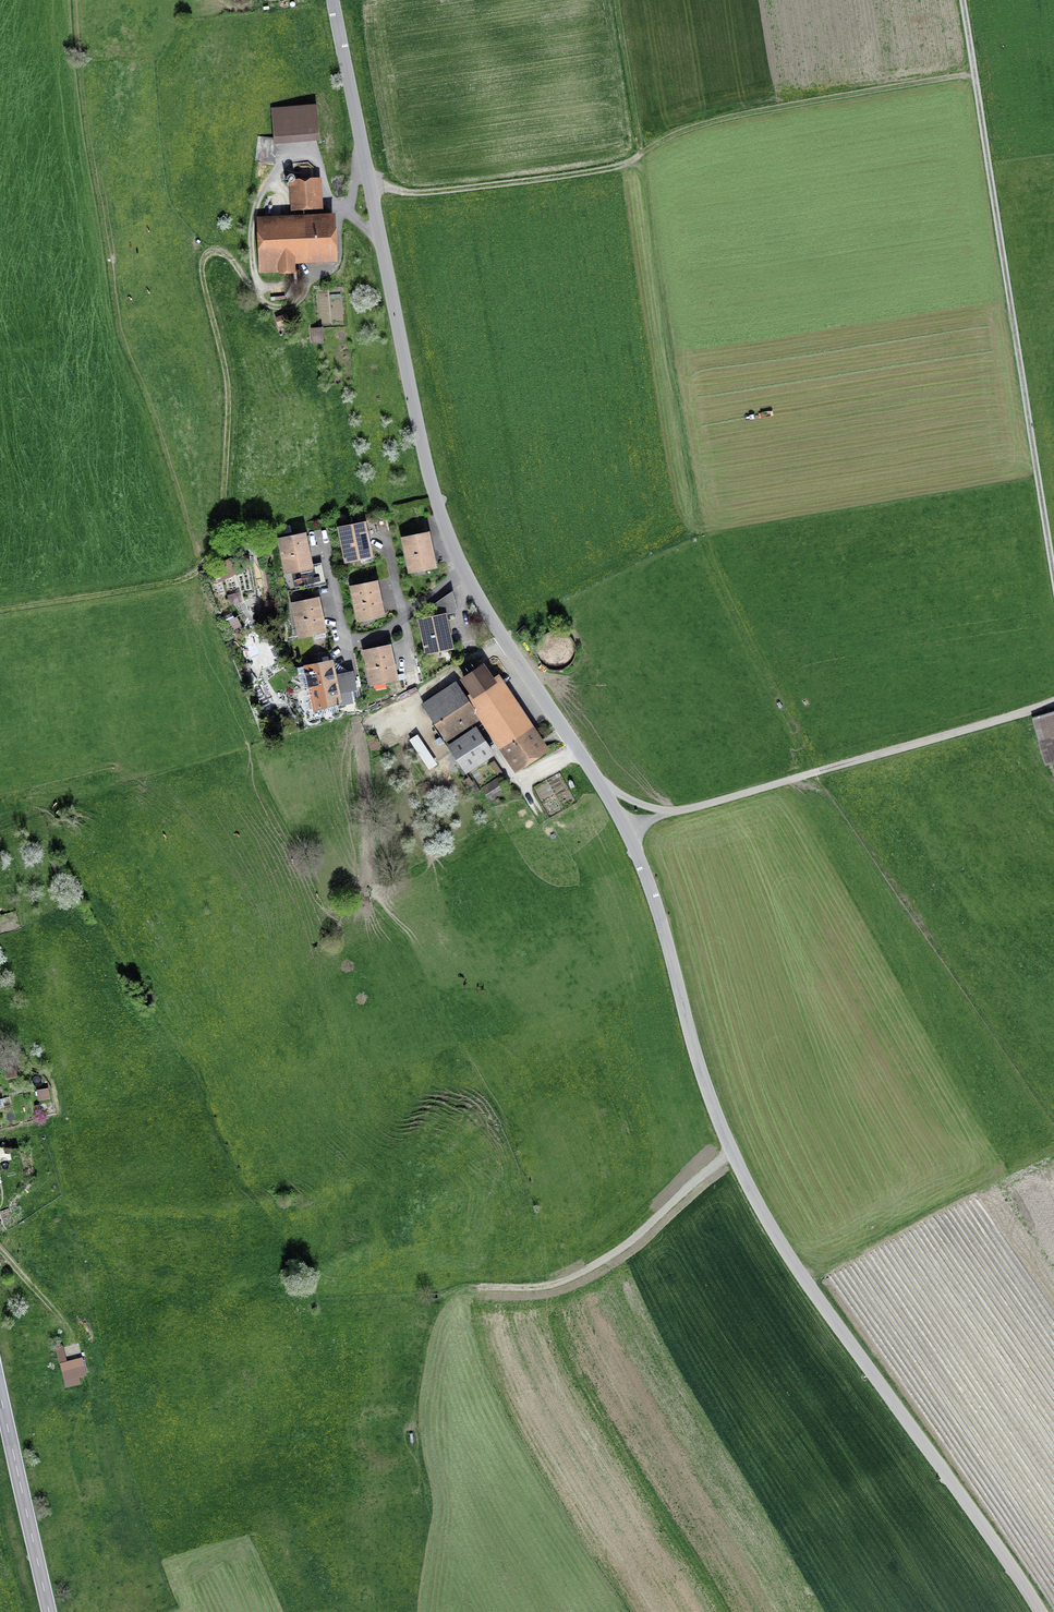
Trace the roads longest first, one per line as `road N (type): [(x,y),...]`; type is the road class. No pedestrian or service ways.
road 1 (tertiary): [(1041,1611),(761,1212),(699,1066),(670,950),(625,827),(464,572)]
road 2 (track): [(371,186),(359,177),(339,214),(338,258),(312,279),(256,287),(220,250),(203,259),(229,413),(222,515),(215,549),(201,569),(172,583),(0,611)]
road 3 (track): [(371,186),(419,193),(608,169),(733,115),(975,73)]
road 4 (tertiary): [(464,572),(421,439),(334,0)]
road 5 (track): [(963,0),(1053,573)]
road 6 (track): [(732,1153),(595,1266),(554,1285),(451,1292),(425,1332),(410,1418),(425,1484)]
road 7 (track): [(625,827),(1053,704)]
road 8 (track): [(381,244),(342,208),(315,163),(295,159),(256,204),(256,287)]
road 9 (residential): [(464,572),(390,628),(346,638),(323,534)]
road 10 (secondary): [(0,1392),(50,1611)]
road 11 (track): [(620,0),(642,154)]
road 12 (track): [(82,1351),(0,1249)]

